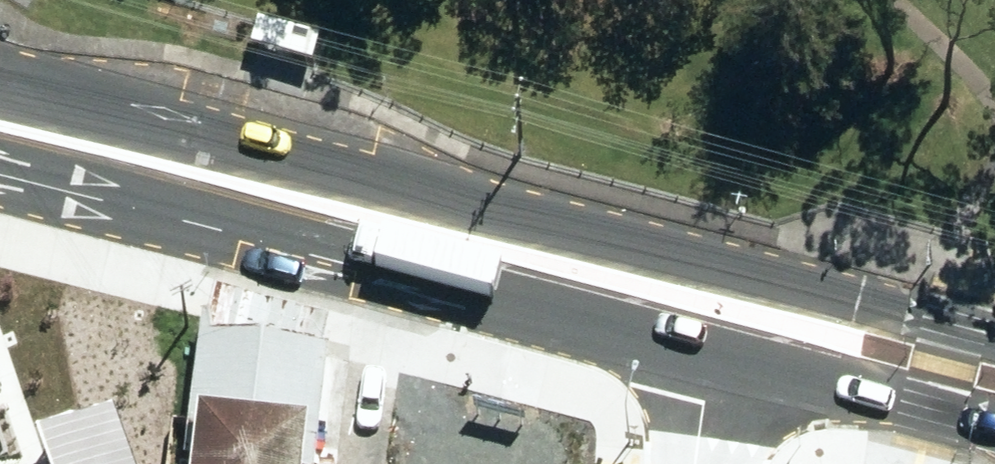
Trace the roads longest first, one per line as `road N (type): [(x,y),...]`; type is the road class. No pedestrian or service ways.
road 1 (secondary): [(721,308),(205,183)]
road 2 (secondary): [(994,379),(721,308)]
road 3 (secondary): [(0,98),(205,183)]
road 4 (secondary): [(205,183),(0,154)]
road 5 (residential): [(693,463),(721,308)]

